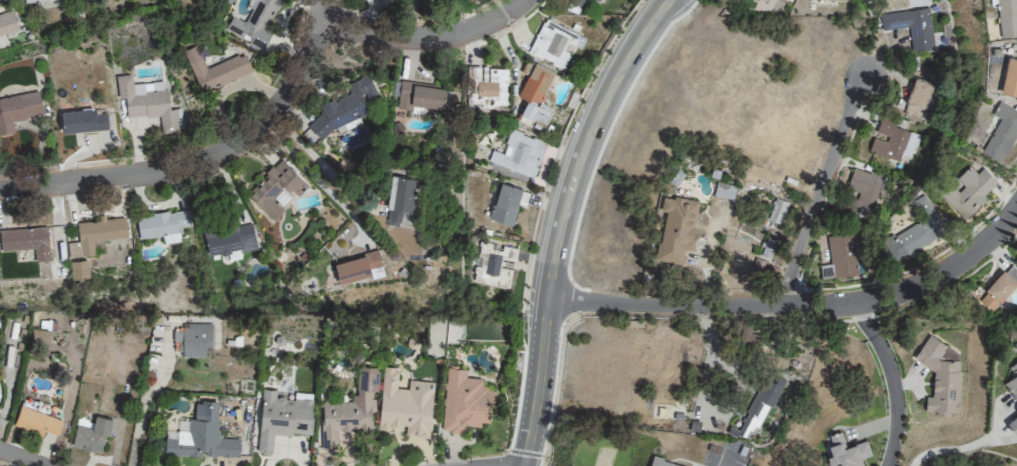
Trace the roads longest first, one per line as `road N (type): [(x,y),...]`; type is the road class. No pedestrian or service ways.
road 1 (secondary): [(526,465),(575,189),(620,84),(678,0)]
road 2 (residential): [(552,305),(856,305),(942,275),(1016,210)]
road 3 (residential): [(777,306),(864,76)]
road 4 (residential): [(0,191),(179,172),(232,151)]
road 5 (residential): [(322,25),(437,41),(479,32),(528,0)]
road 6 (residential): [(232,151),(295,93),(316,49),(325,0)]
road 7 (residential): [(856,305),(897,387),(891,465)]

